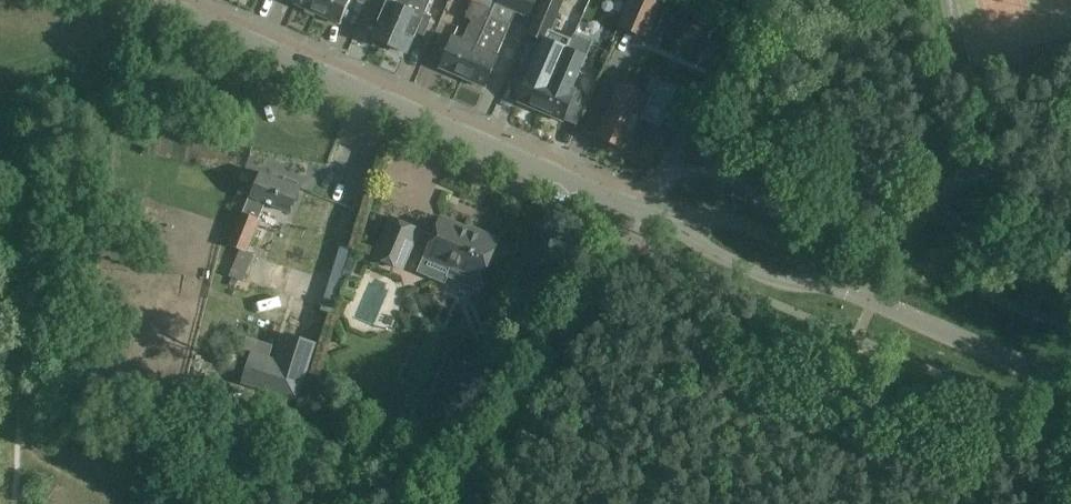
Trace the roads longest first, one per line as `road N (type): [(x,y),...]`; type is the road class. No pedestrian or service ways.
road 1 (tertiary): [(644,213),(152,0)]
road 2 (residential): [(452,503),(644,213)]
road 3 (tertiary): [(1070,384),(846,289)]
road 4 (tertiary): [(846,289),(790,246),(738,224),(671,220)]
road 5 (tertiary): [(671,220),(726,259),(772,279),(846,289)]
road 6 (unclassified): [(908,225),(929,200),(971,172),(1070,143)]

